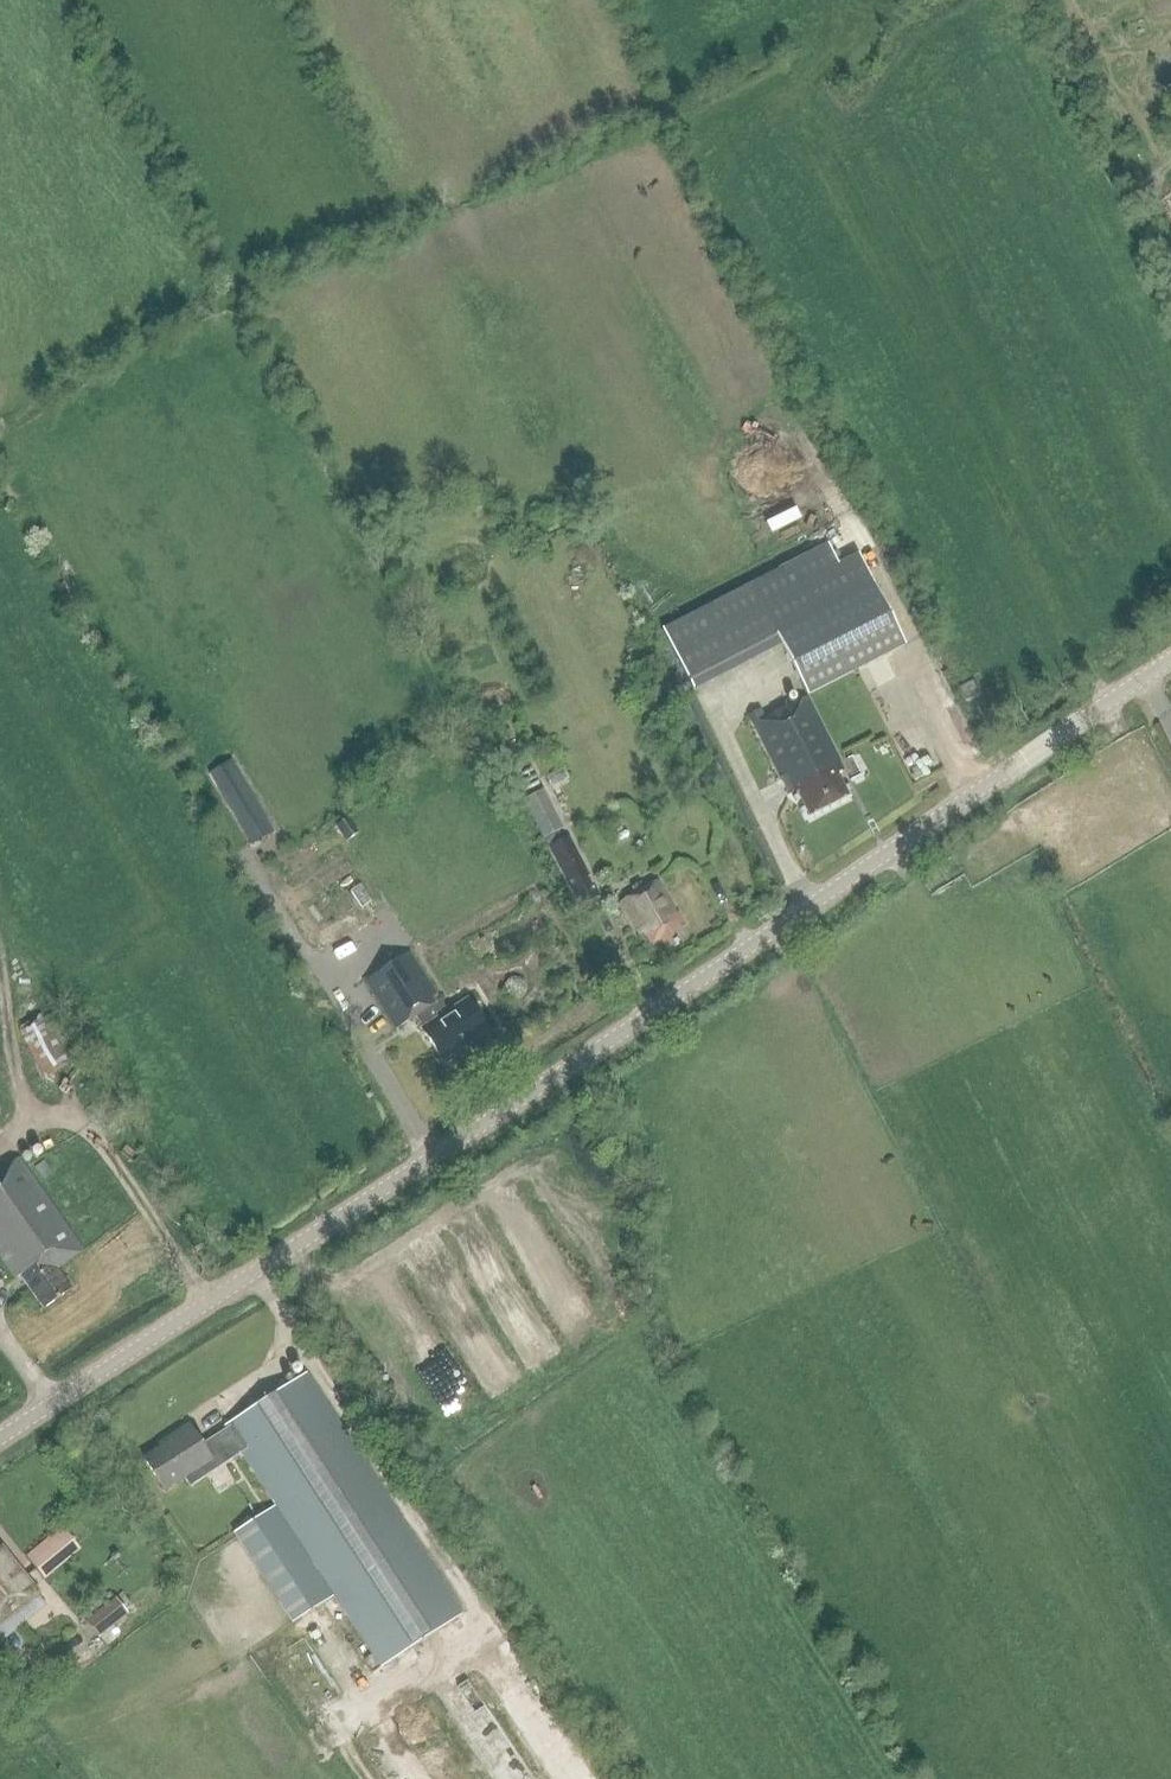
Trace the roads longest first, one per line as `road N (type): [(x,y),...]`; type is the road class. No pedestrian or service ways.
road 1 (tertiary): [(0,1441),(1170,659)]

